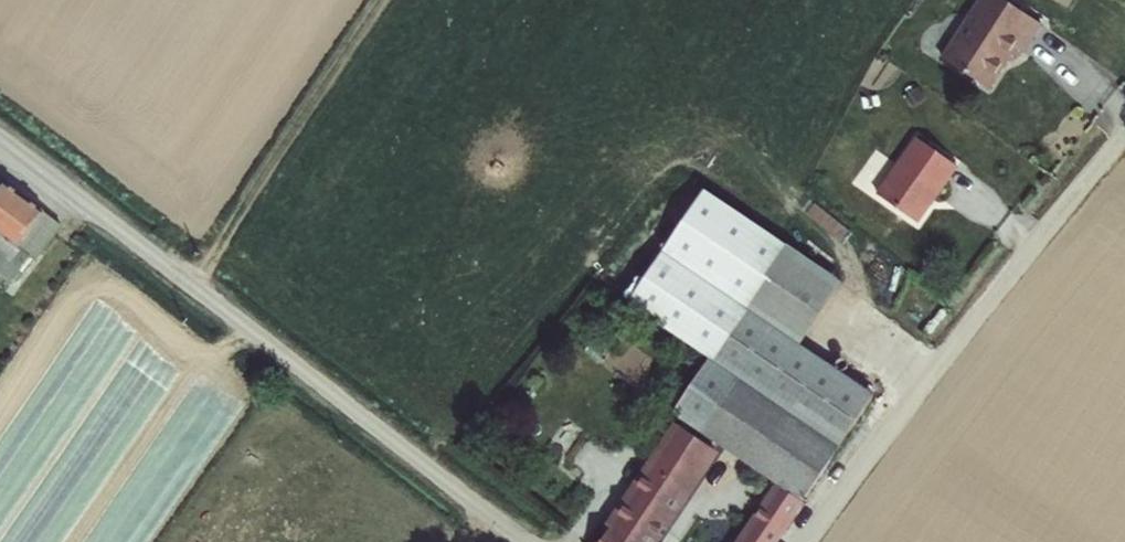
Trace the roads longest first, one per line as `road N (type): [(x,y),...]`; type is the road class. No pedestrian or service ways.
road 1 (residential): [(0,138),(525,541)]
road 2 (unclassified): [(1124,132),(807,541)]

